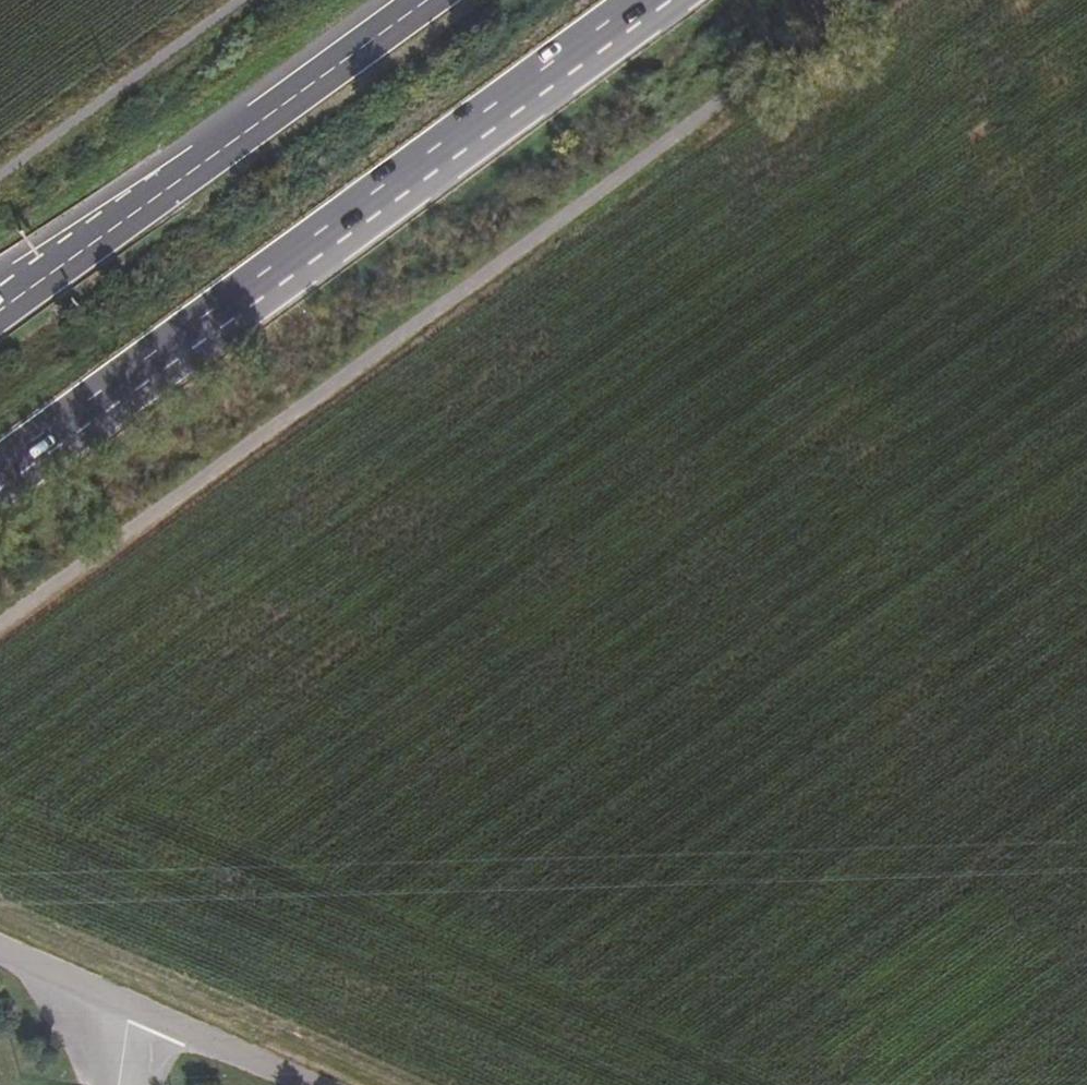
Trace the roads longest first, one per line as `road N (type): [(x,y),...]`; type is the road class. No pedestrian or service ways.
road 1 (trunk): [(0,466),(643,0)]
road 2 (trunk): [(420,0),(0,310)]
road 3 (tertiary): [(0,949),(313,1084)]

